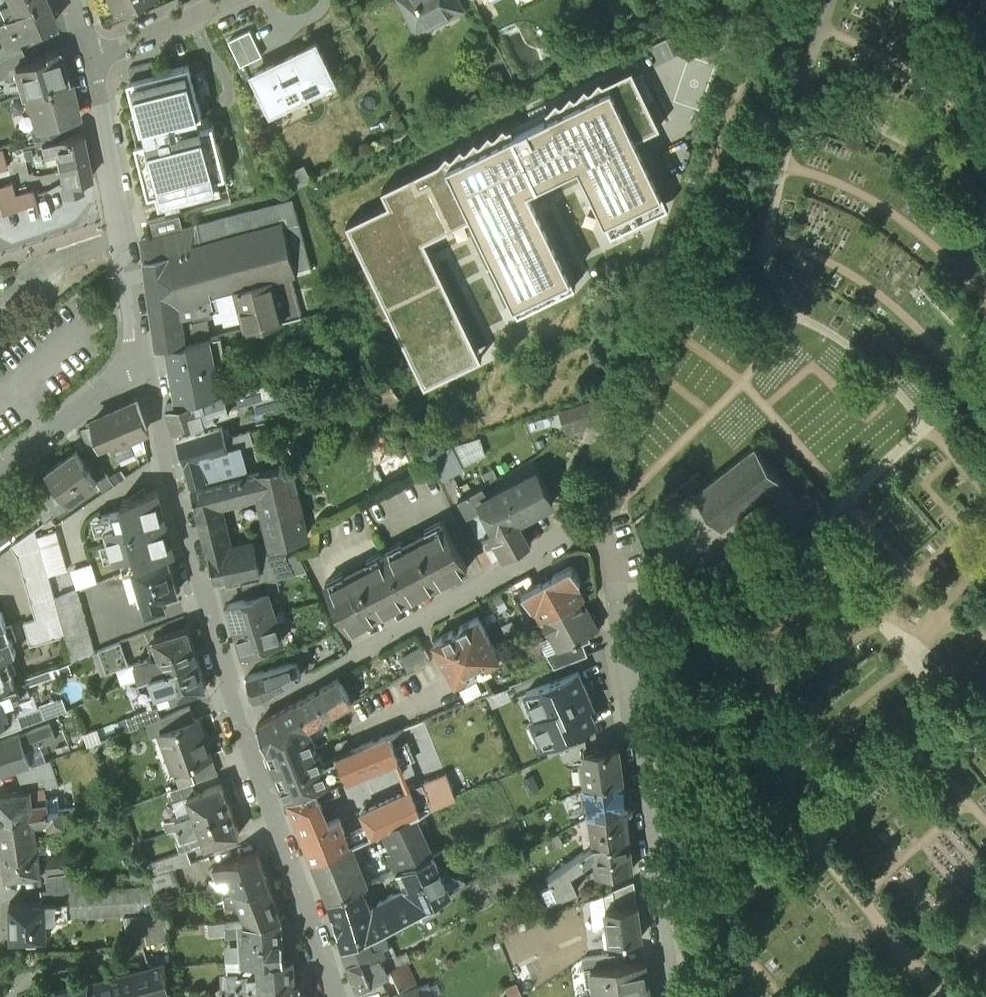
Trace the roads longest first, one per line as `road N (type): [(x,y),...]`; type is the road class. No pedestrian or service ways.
road 1 (residential): [(674,996),(599,551),(568,538),(236,725)]
road 2 (residential): [(236,725),(141,353)]
road 3 (residential): [(141,353),(93,65)]
road 4 (residential): [(335,996),(236,725)]
road 5 (residential): [(141,353),(0,476)]
road 6 (residential): [(93,65),(232,0)]

